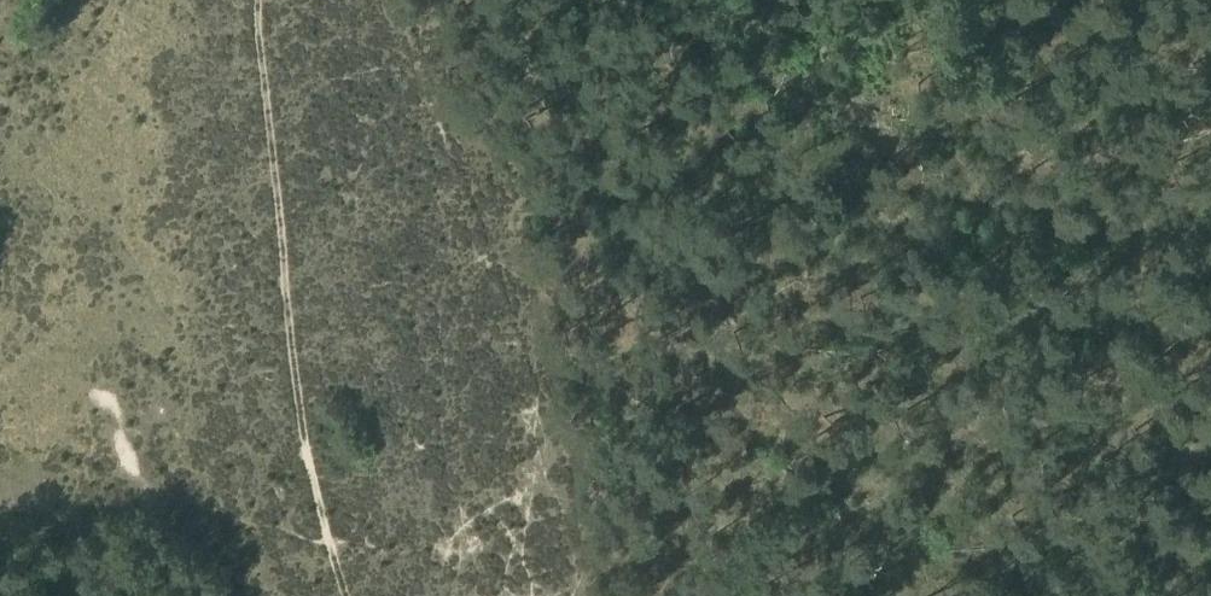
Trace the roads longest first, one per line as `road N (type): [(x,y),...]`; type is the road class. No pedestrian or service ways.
road 1 (track): [(257,0),(306,460),(346,595)]

